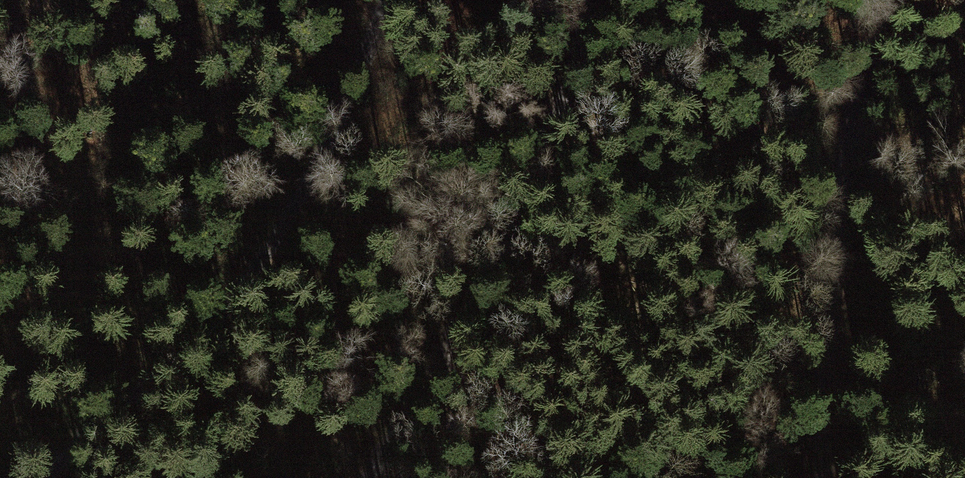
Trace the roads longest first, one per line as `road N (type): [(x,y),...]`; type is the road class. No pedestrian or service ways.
road 1 (track): [(386,0),(362,72),(266,259),(51,477)]
road 2 (track): [(364,477),(377,449),(460,350),(567,83),(592,0)]
road 3 (track): [(822,477),(830,261),(849,140),(885,0)]
road 4 (track): [(460,350),(498,477)]

